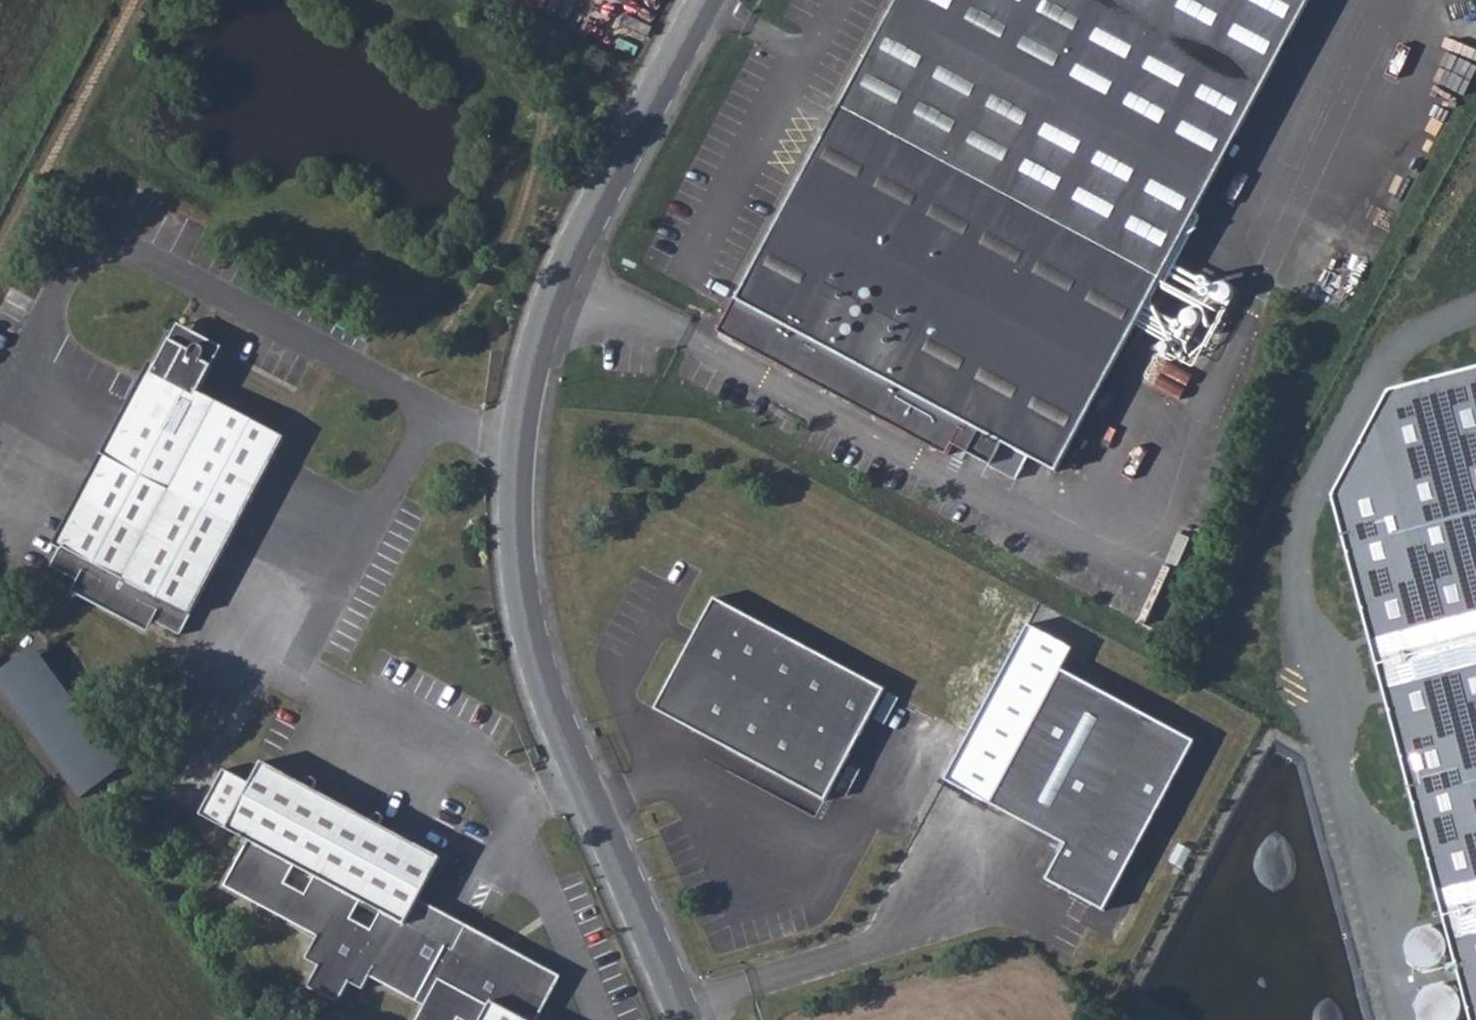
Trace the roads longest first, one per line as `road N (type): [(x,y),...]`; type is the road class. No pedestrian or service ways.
road 1 (unclassified): [(688,1019),(537,662),(516,503),(532,372),(557,287),(588,215),(709,0)]

